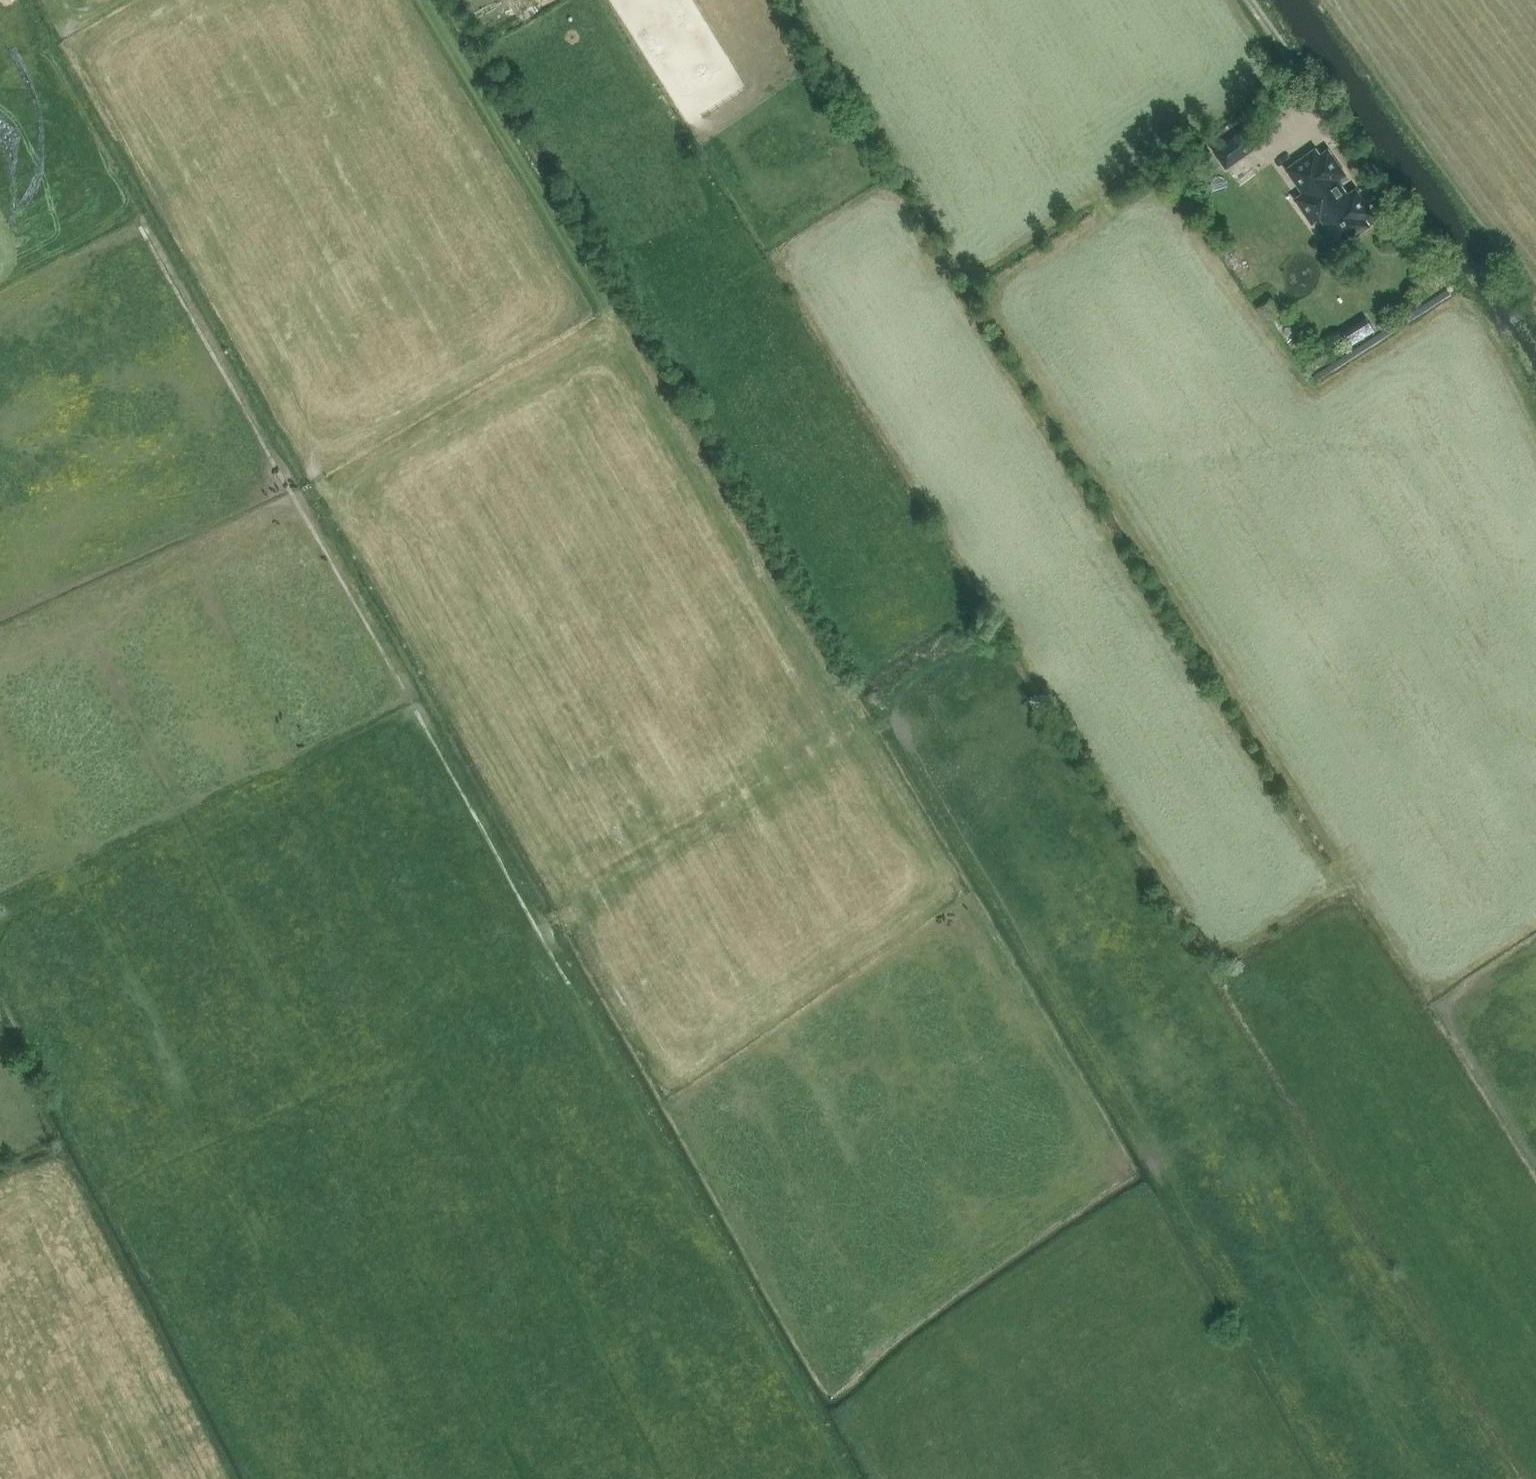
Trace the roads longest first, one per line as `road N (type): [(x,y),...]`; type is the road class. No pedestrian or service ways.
road 1 (track): [(1252,0),(1328,113)]

